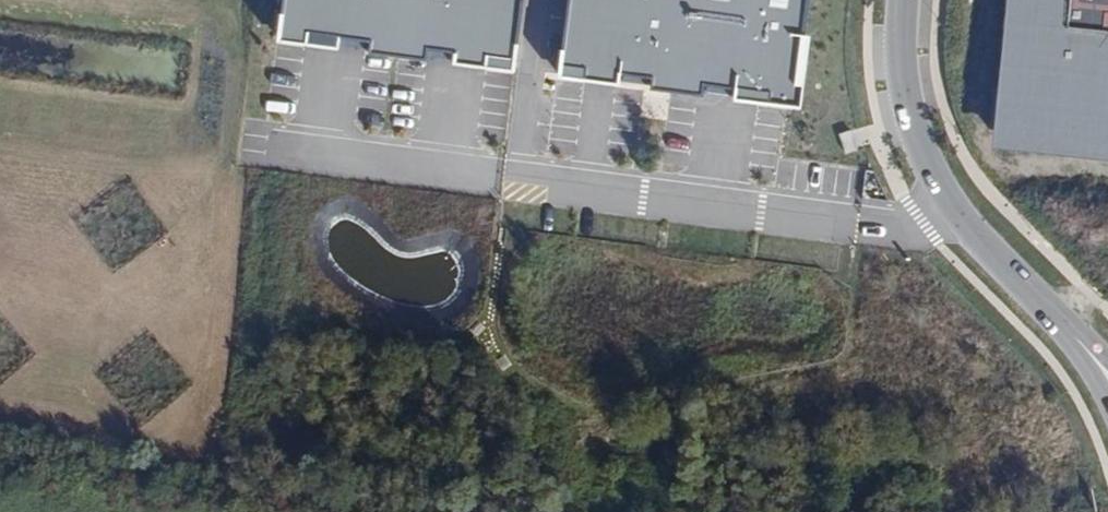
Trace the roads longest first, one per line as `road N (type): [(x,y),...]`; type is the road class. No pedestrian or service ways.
road 1 (tertiary): [(905,0),(900,56),(921,147),(964,221),(1107,388)]

